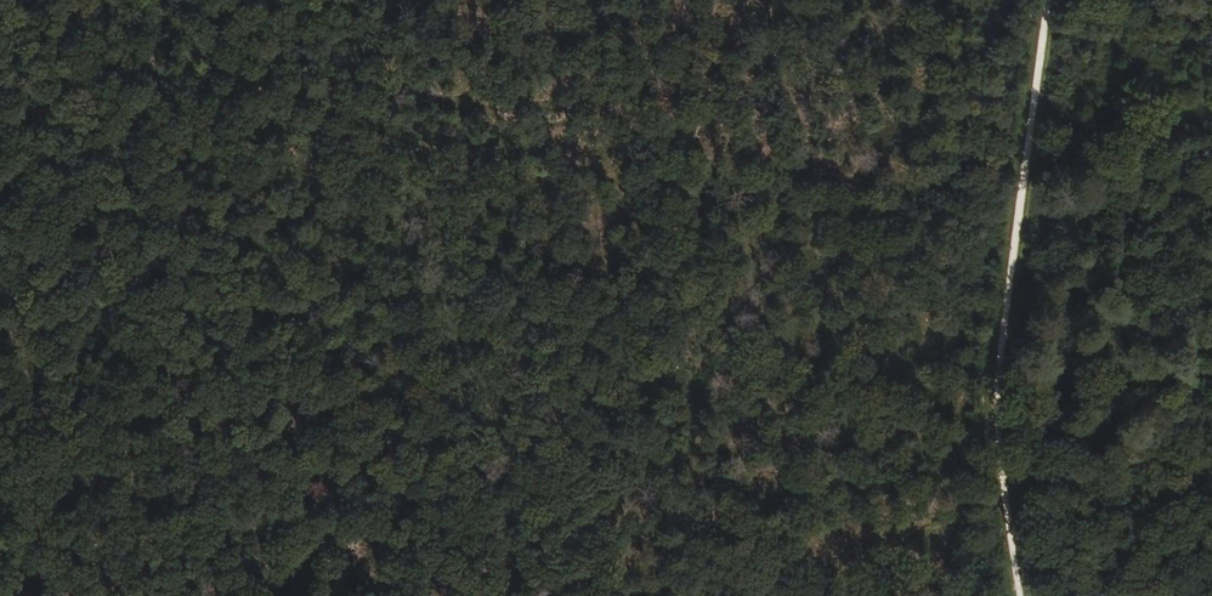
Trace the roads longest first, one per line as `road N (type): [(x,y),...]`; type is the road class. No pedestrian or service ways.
road 1 (track): [(1020,595),(989,394),(1047,0)]

